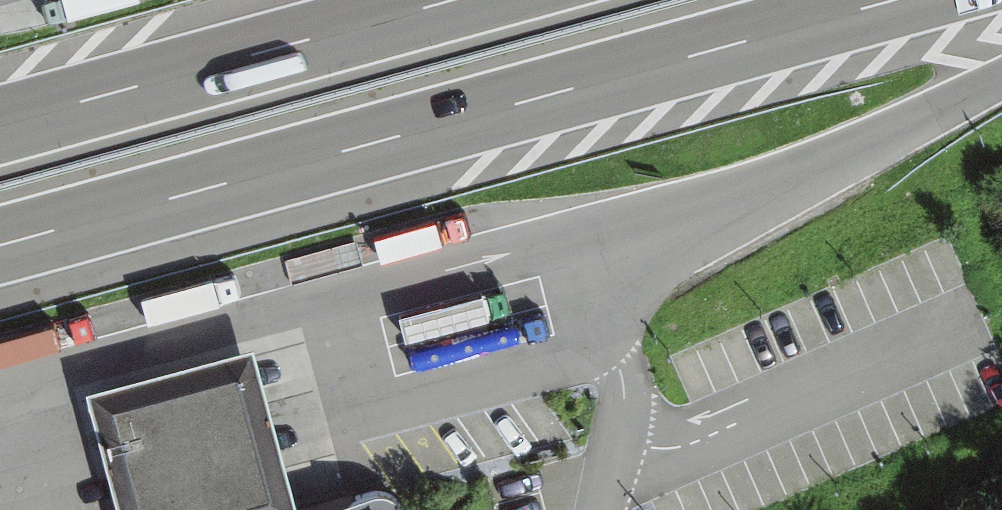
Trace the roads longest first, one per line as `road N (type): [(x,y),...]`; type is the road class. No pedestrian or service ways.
road 1 (motorway): [(0,248),(907,0)]
road 2 (motorway): [(466,0),(0,126)]
road 3 (motorway): [(655,236),(1001,77)]

